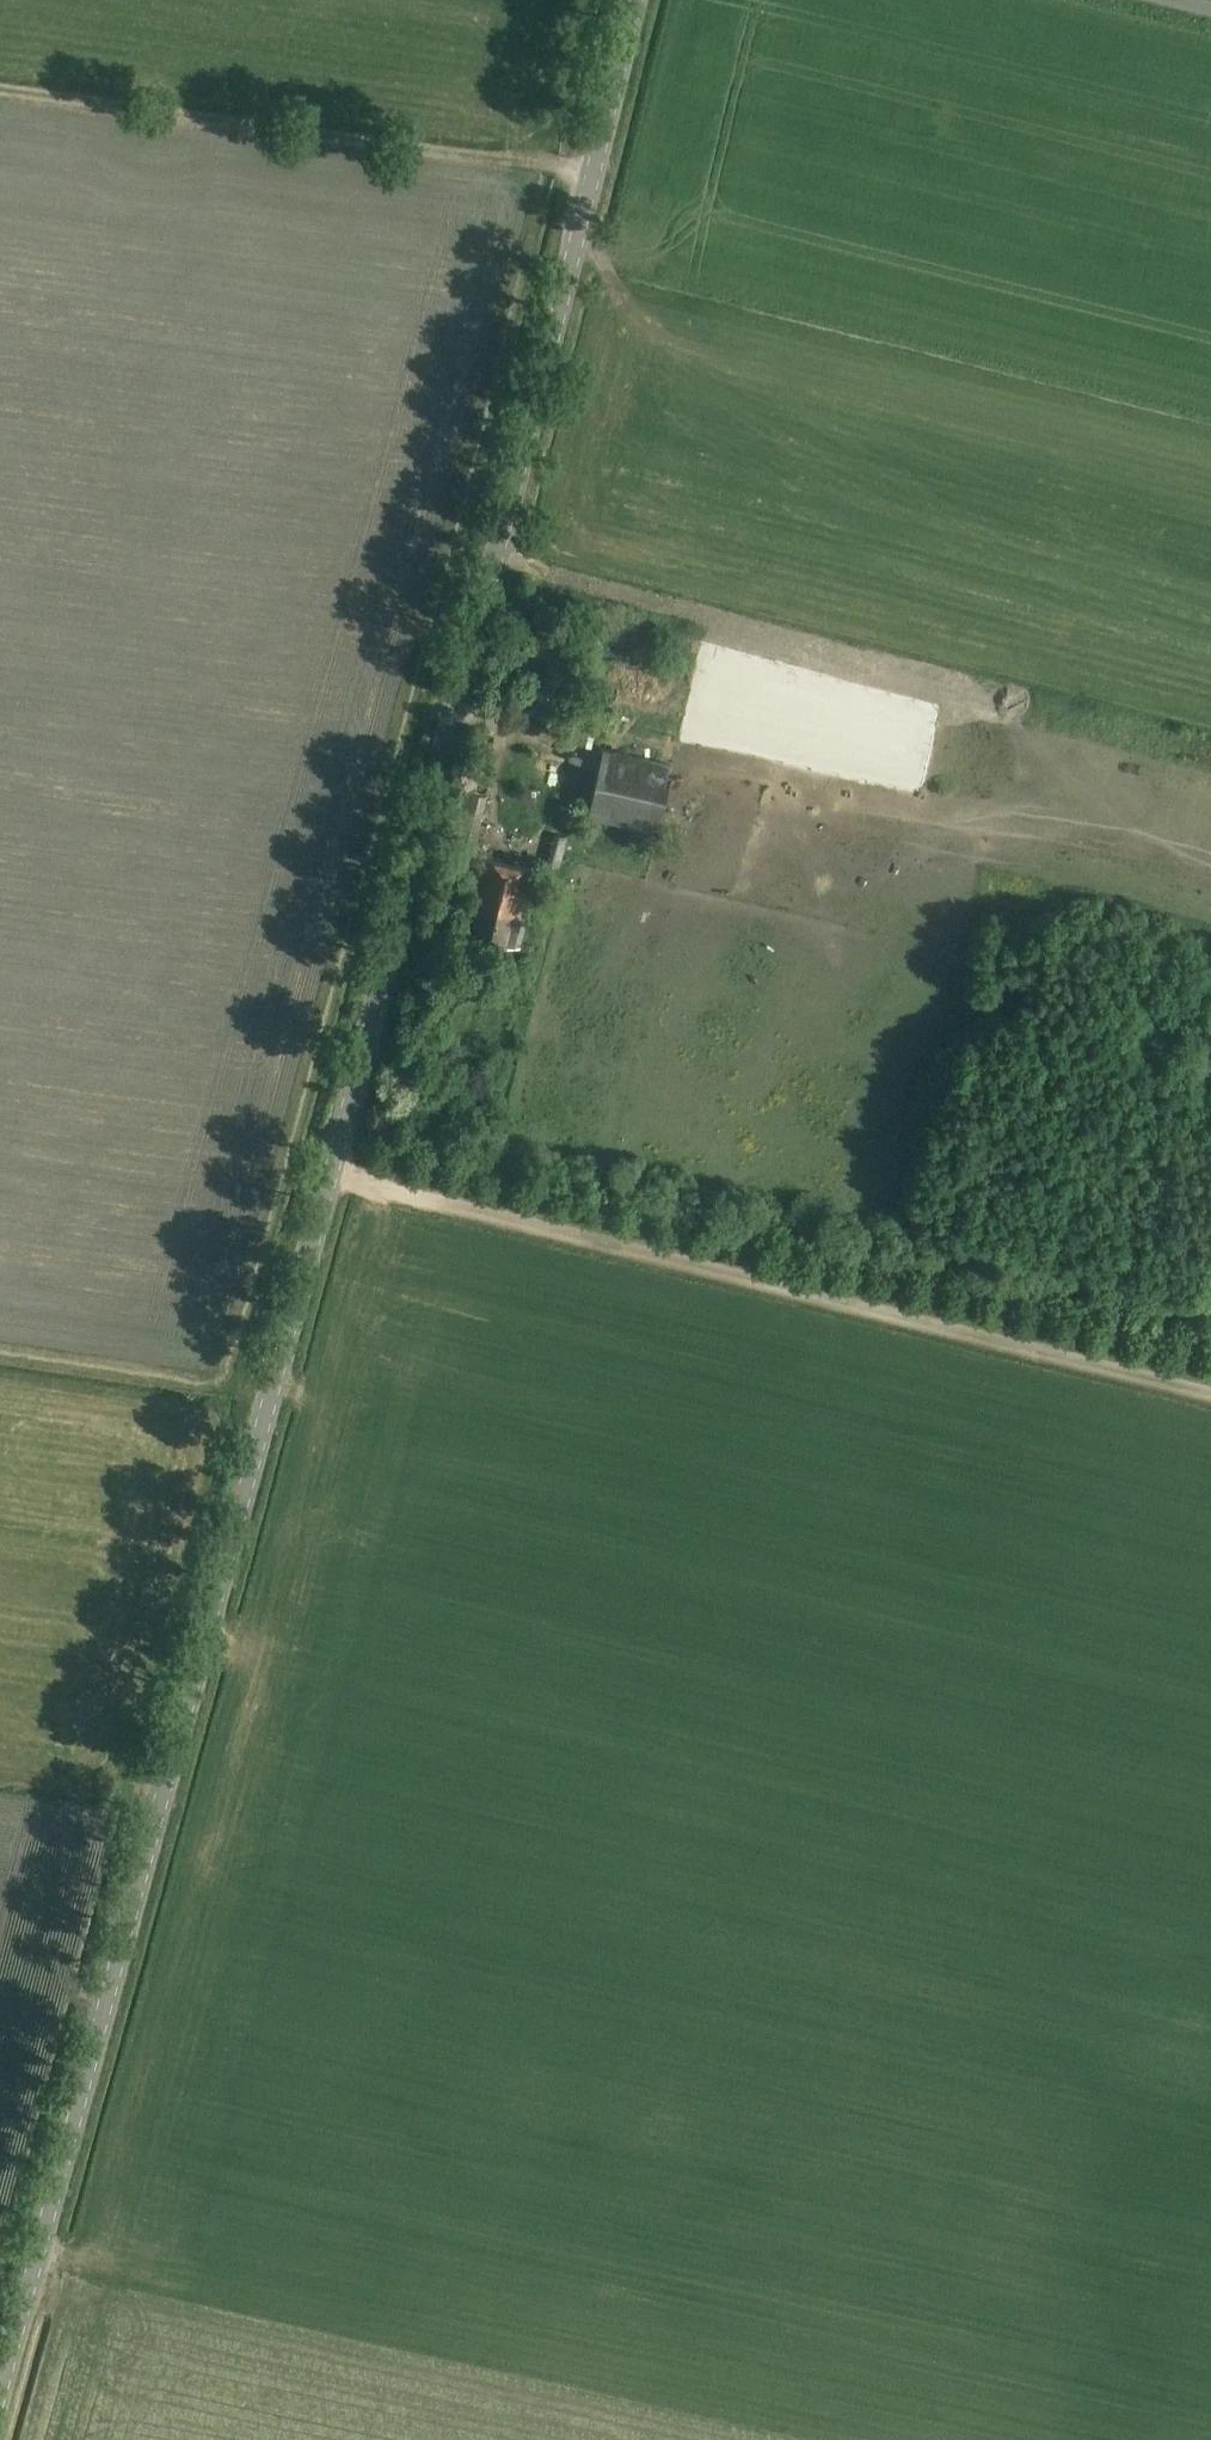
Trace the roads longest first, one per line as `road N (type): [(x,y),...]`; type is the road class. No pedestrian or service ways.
road 1 (unclassified): [(0,2384),(332,1175),(635,0)]
road 2 (track): [(332,1175),(1210,1393)]

